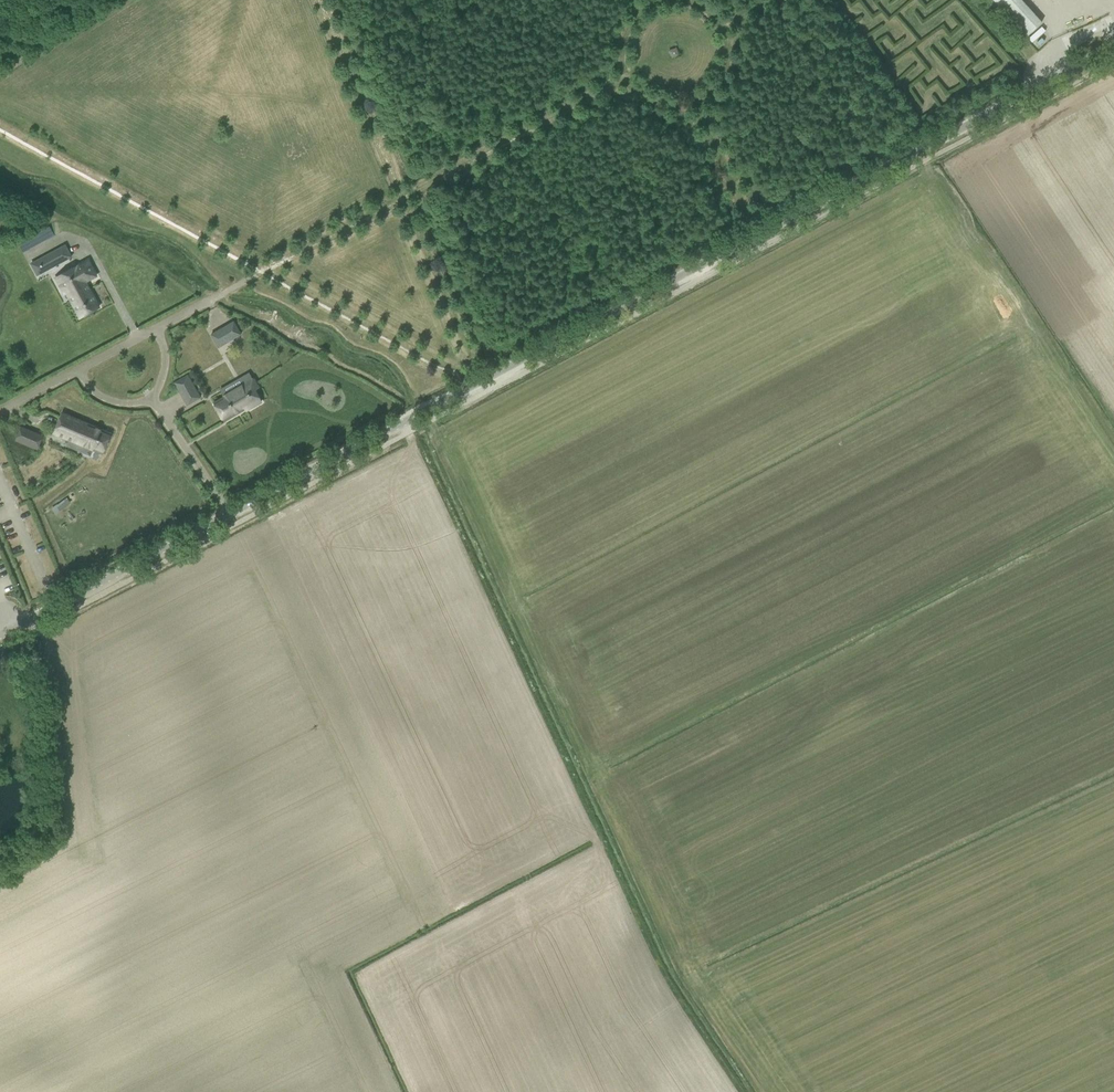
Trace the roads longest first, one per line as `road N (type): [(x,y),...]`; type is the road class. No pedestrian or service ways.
road 1 (unclassified): [(0,636),(1113,48)]

